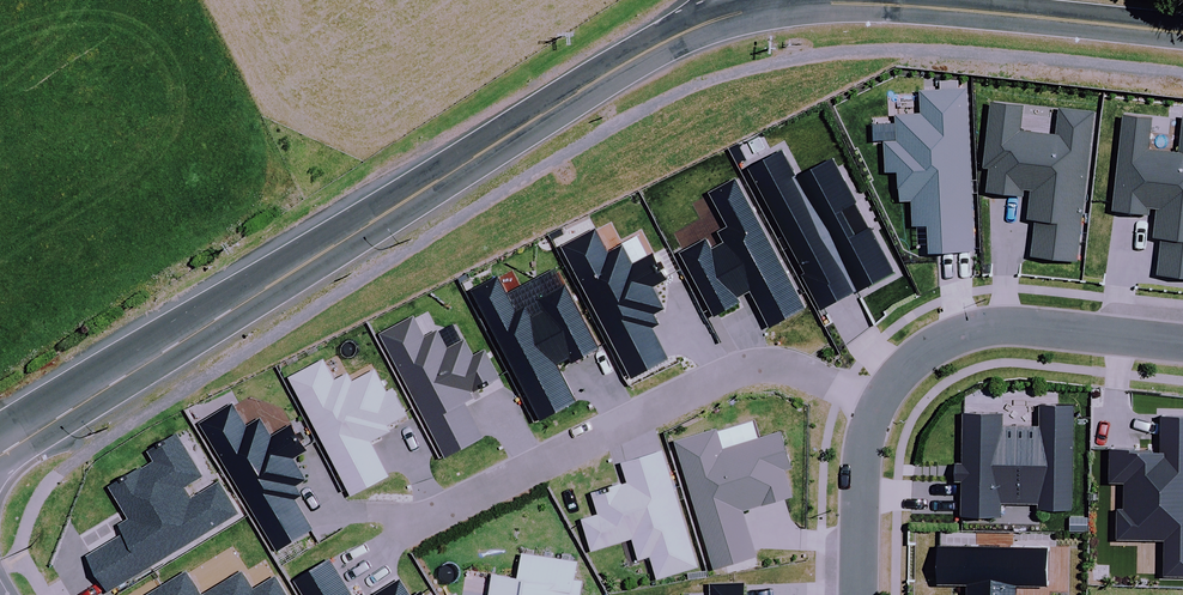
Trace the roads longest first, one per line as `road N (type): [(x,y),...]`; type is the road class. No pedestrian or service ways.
road 1 (tertiary): [(0,455),(600,79),(712,21),(790,3)]
road 2 (residential): [(888,392),(846,358),(787,346),(401,514)]
road 3 (tertiary): [(790,3),(890,3),(1182,31)]
road 4 (residential): [(1182,345),(991,328),(931,348),(888,392)]
road 5 (residential): [(888,392),(862,455),(859,594)]

